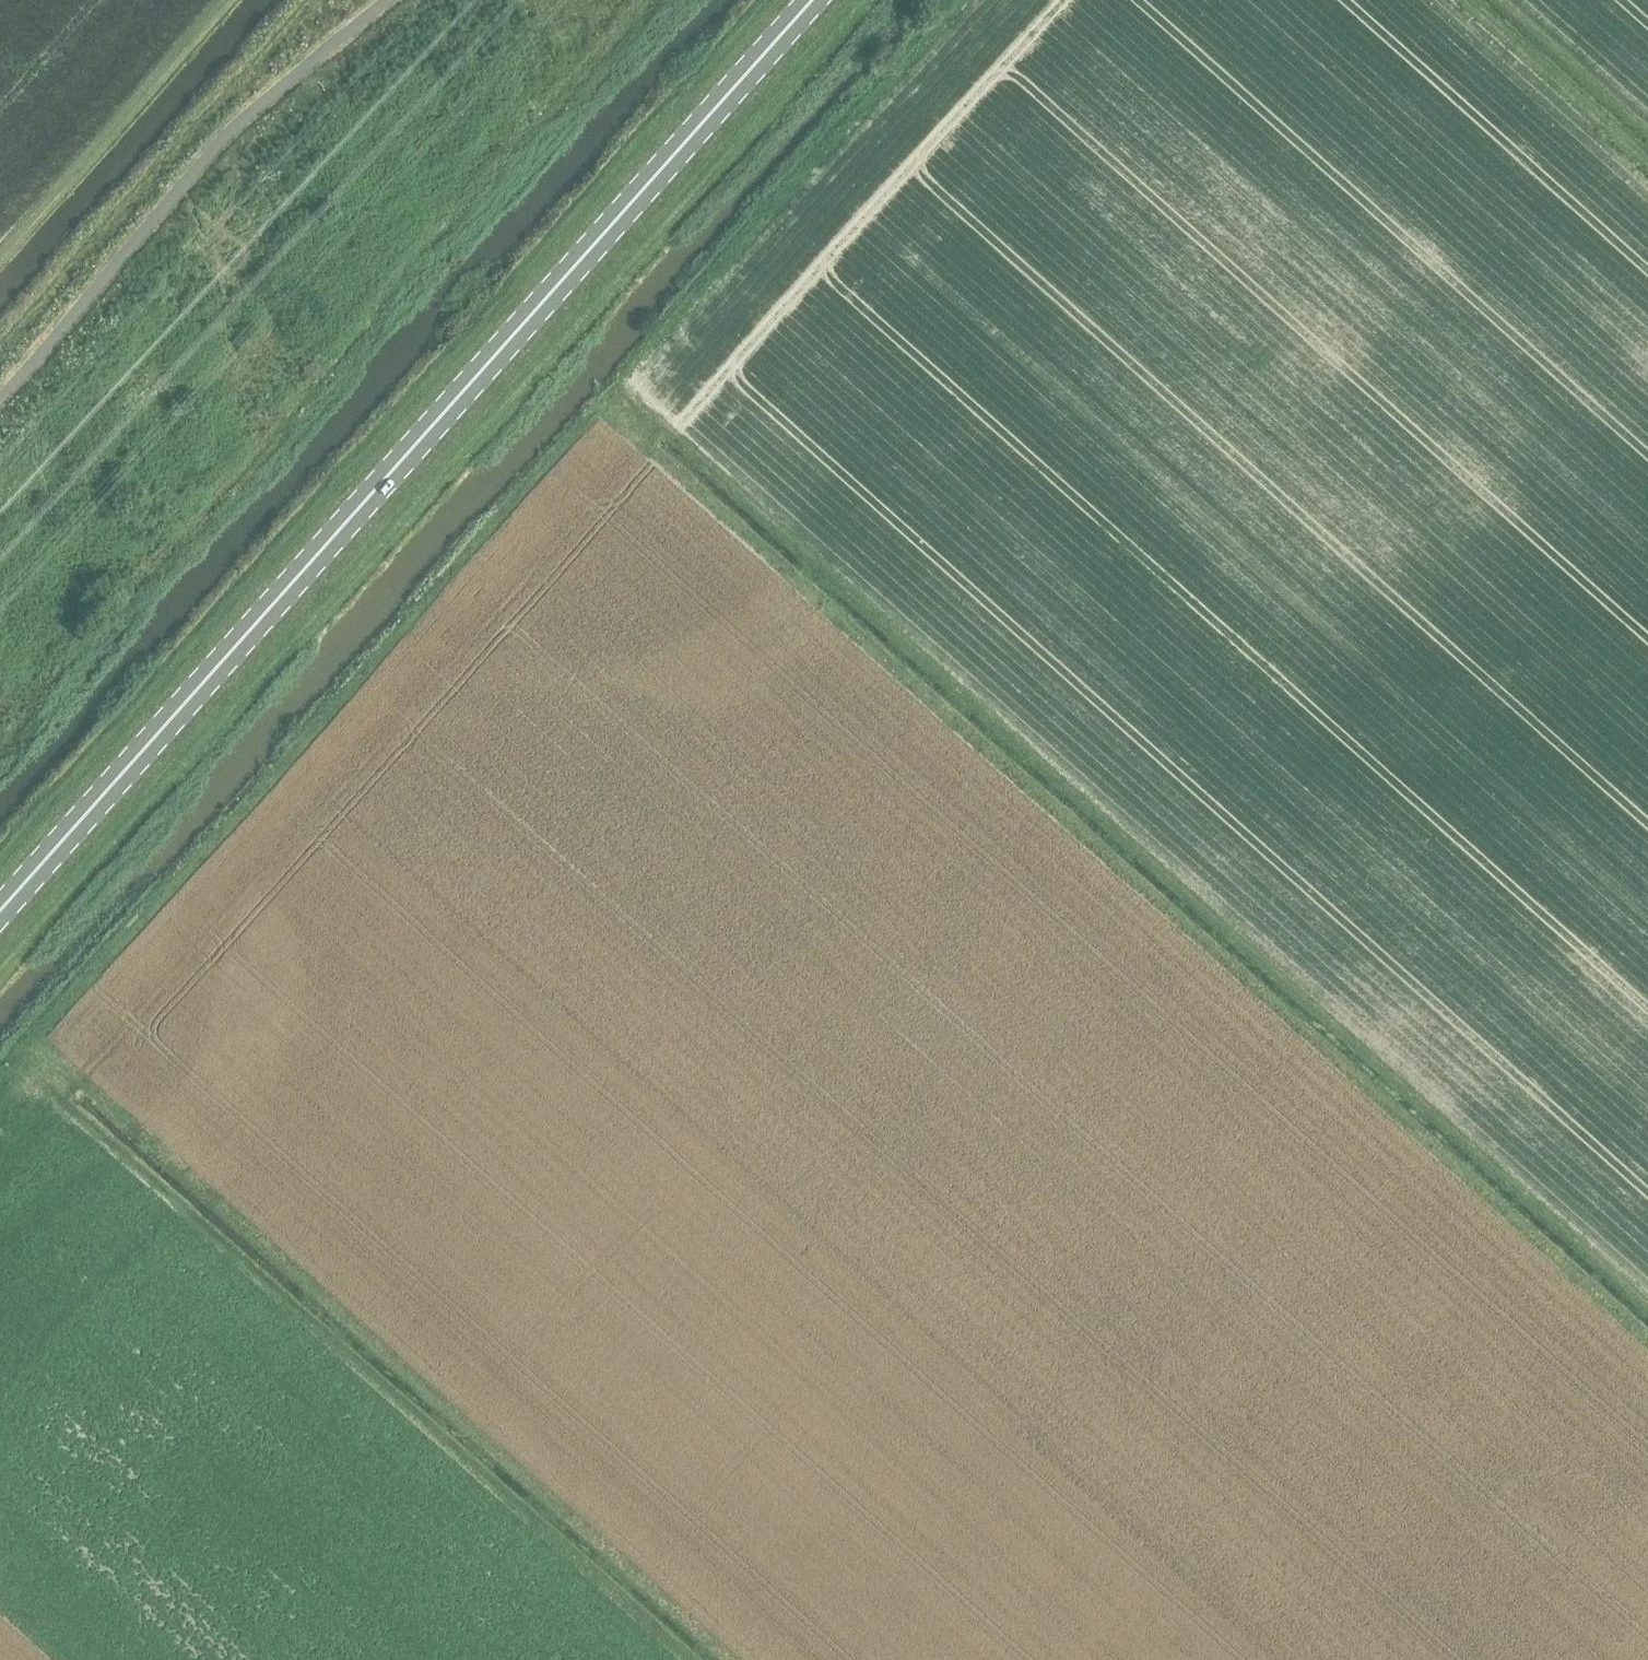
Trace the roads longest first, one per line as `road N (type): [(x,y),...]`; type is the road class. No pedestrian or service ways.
road 1 (primary): [(0,910),(811,0)]

